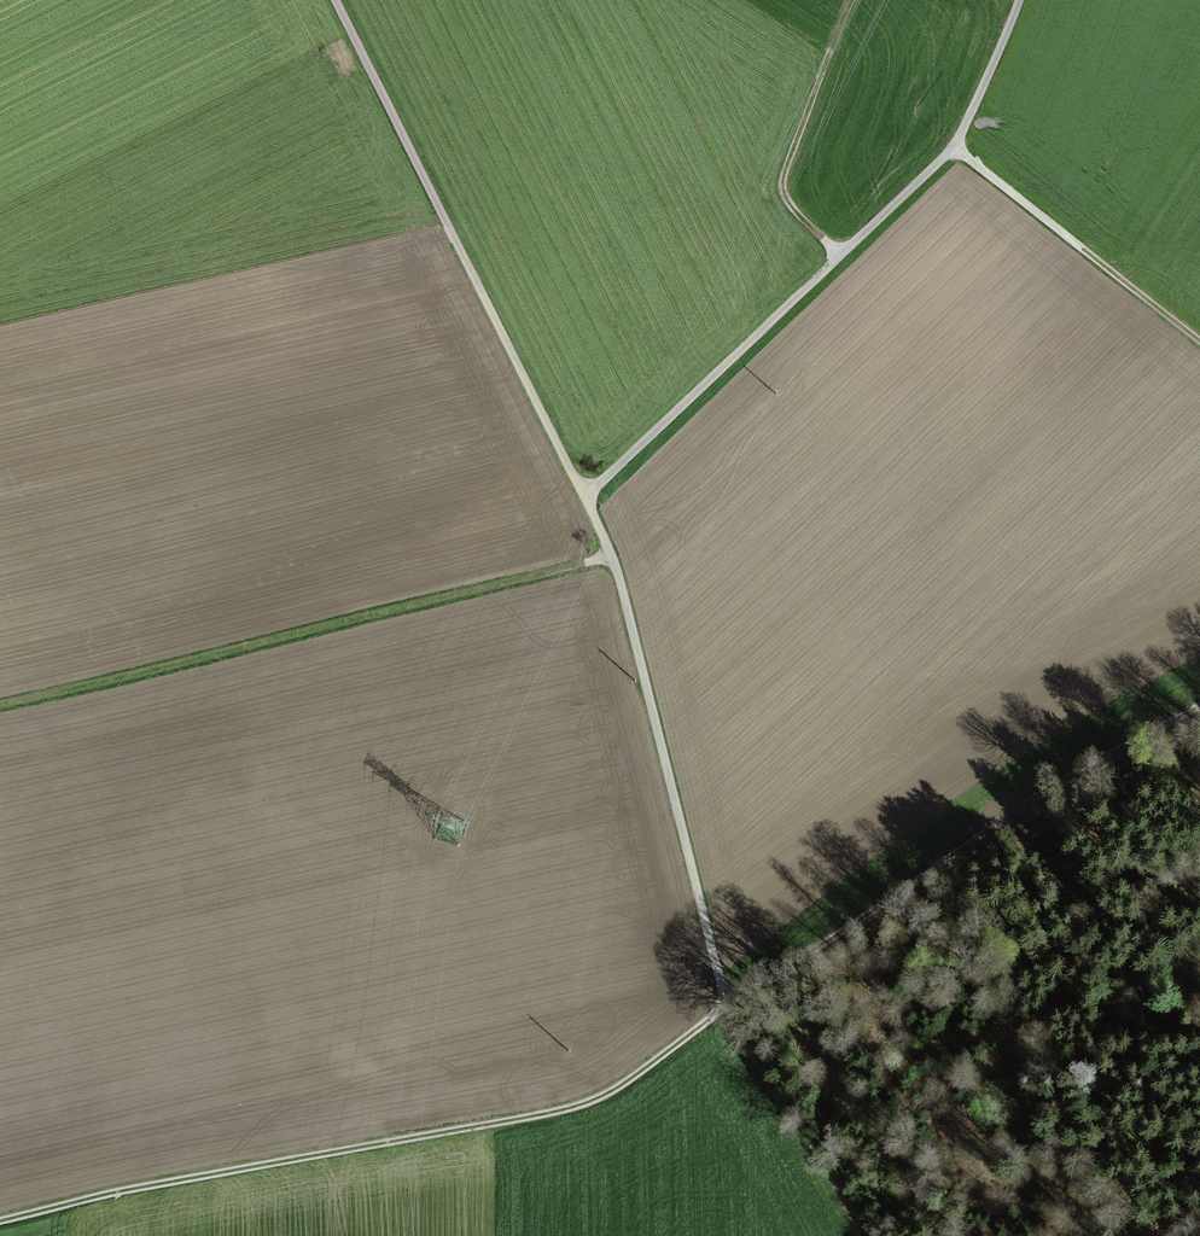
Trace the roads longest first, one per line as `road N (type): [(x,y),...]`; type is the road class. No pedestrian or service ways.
road 1 (track): [(1199,701),(726,1003),(606,1093),(0,1220)]
road 2 (track): [(726,1003),(614,560),(336,0)]
road 3 (track): [(1020,0),(995,78),(957,148),(590,497)]
road 4 (track): [(614,560),(0,706)]
road 5 (track): [(1199,339),(957,148)]
road 6 (track): [(839,262),(783,195),(849,0)]

